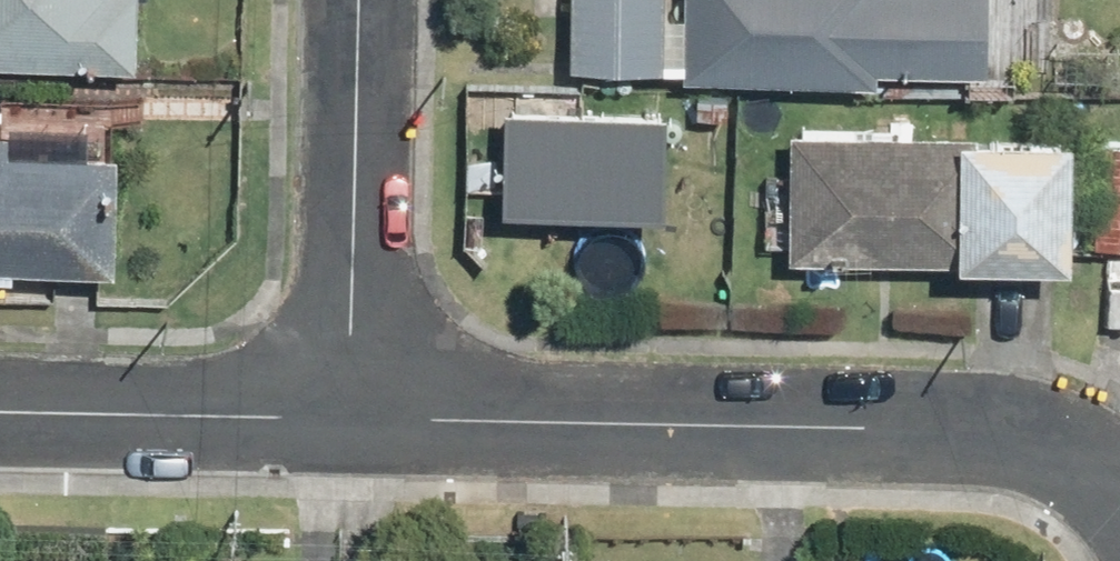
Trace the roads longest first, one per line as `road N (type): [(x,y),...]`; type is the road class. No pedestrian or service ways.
road 1 (residential): [(346,418),(984,426),(1056,445),(1119,489)]
road 2 (residential): [(354,0),(346,418)]
road 3 (residential): [(0,413),(346,418)]

